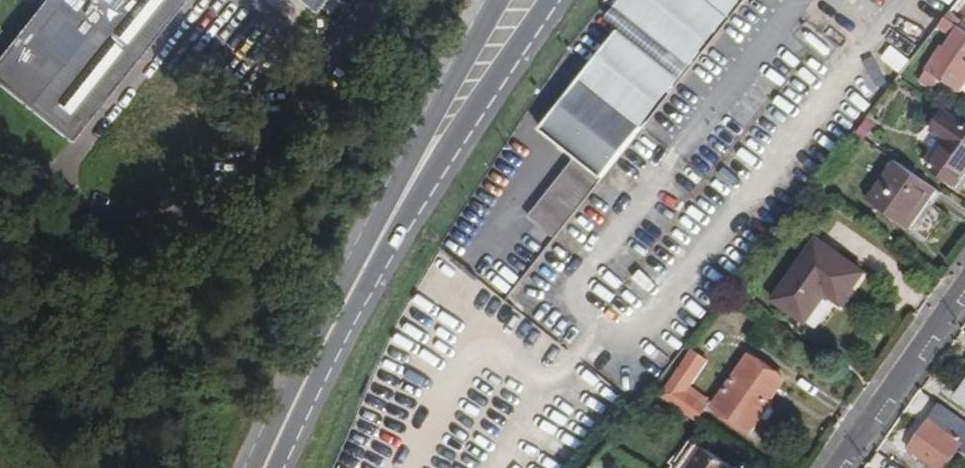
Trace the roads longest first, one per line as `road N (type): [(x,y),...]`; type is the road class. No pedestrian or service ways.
road 1 (primary): [(386,229),(549,0)]
road 2 (primary): [(266,467),(386,229)]
road 3 (primary): [(502,0),(386,229)]
road 4 (residential): [(964,285),(838,467)]

